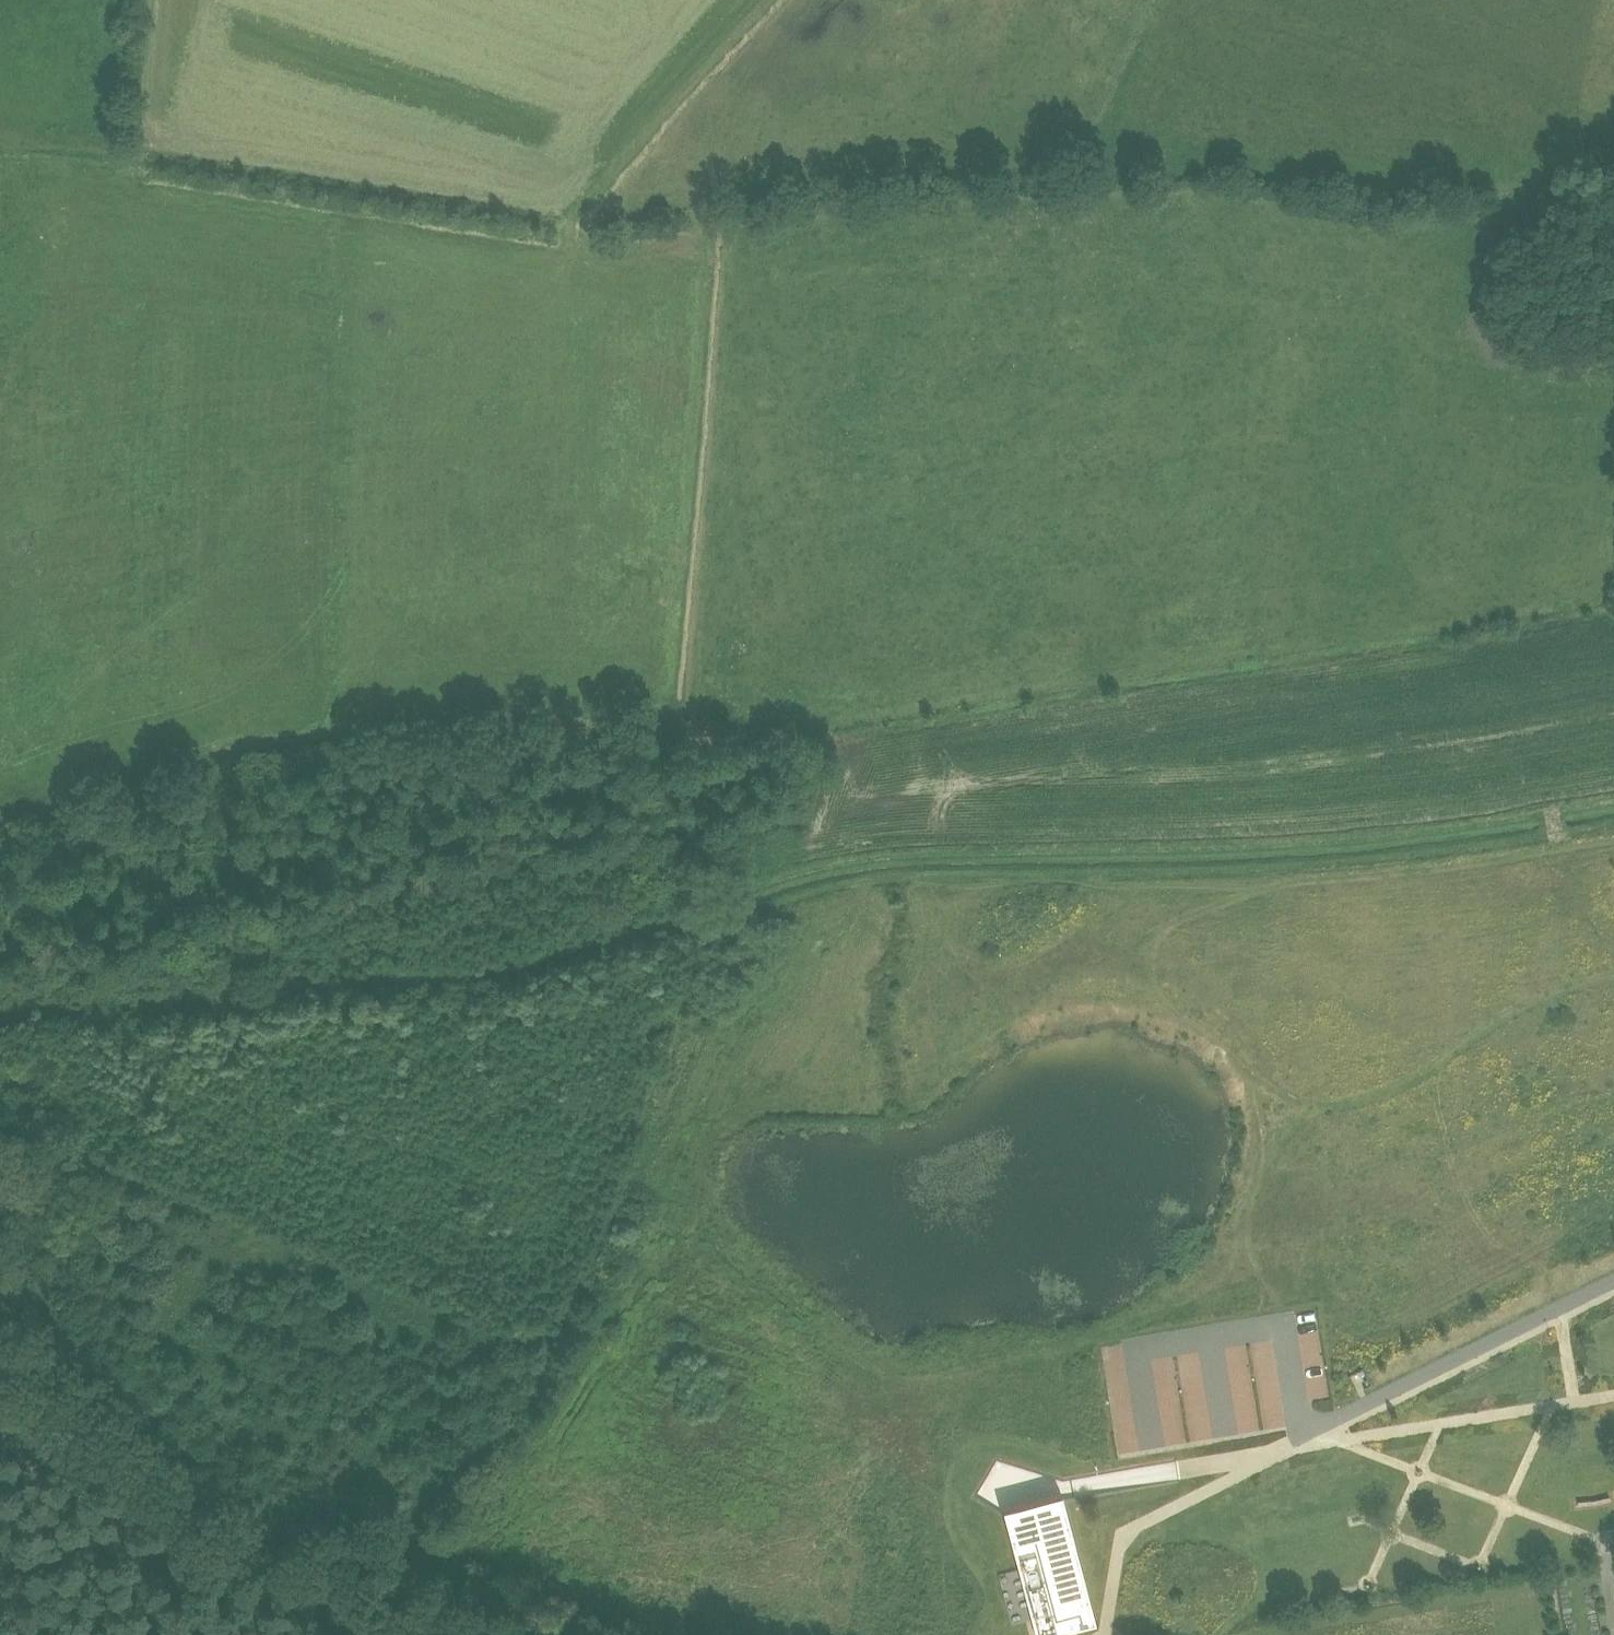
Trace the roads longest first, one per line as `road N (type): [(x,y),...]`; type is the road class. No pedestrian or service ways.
road 1 (track): [(577,216),(778,0)]

